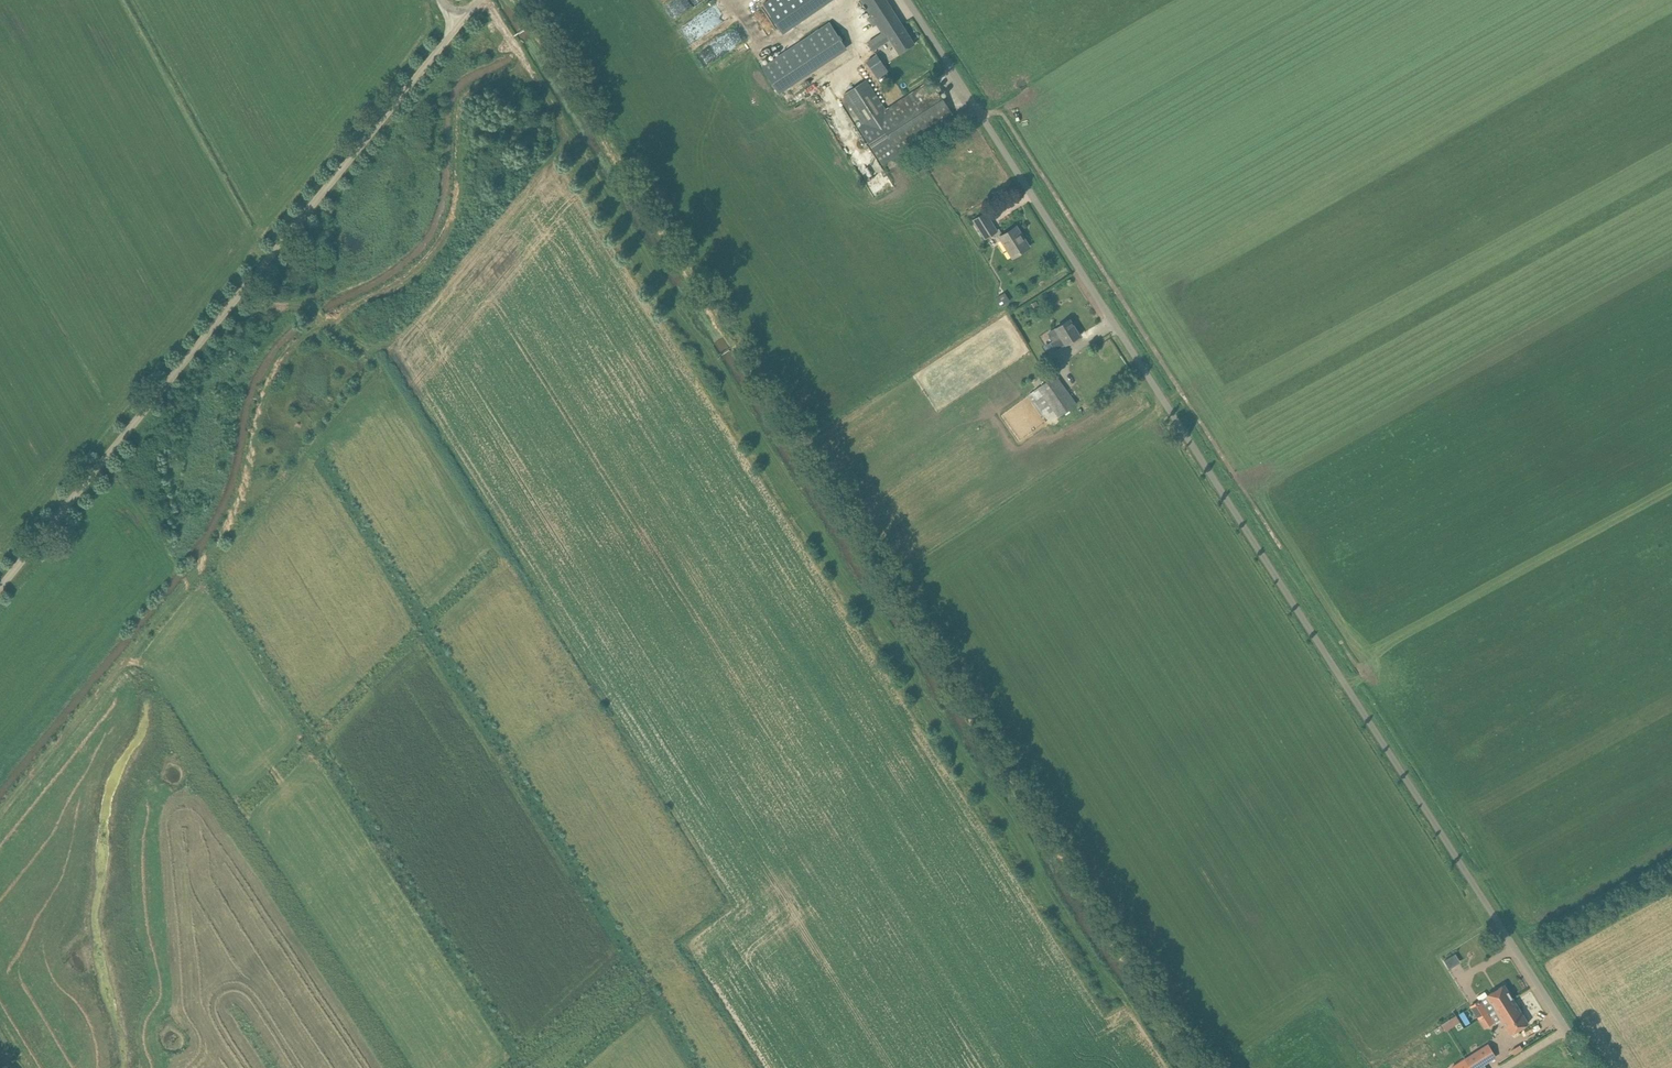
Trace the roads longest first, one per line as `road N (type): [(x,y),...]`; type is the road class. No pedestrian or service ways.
road 1 (unclassified): [(1591,1067),(908,0)]
road 2 (unclassified): [(0,588),(464,19)]

